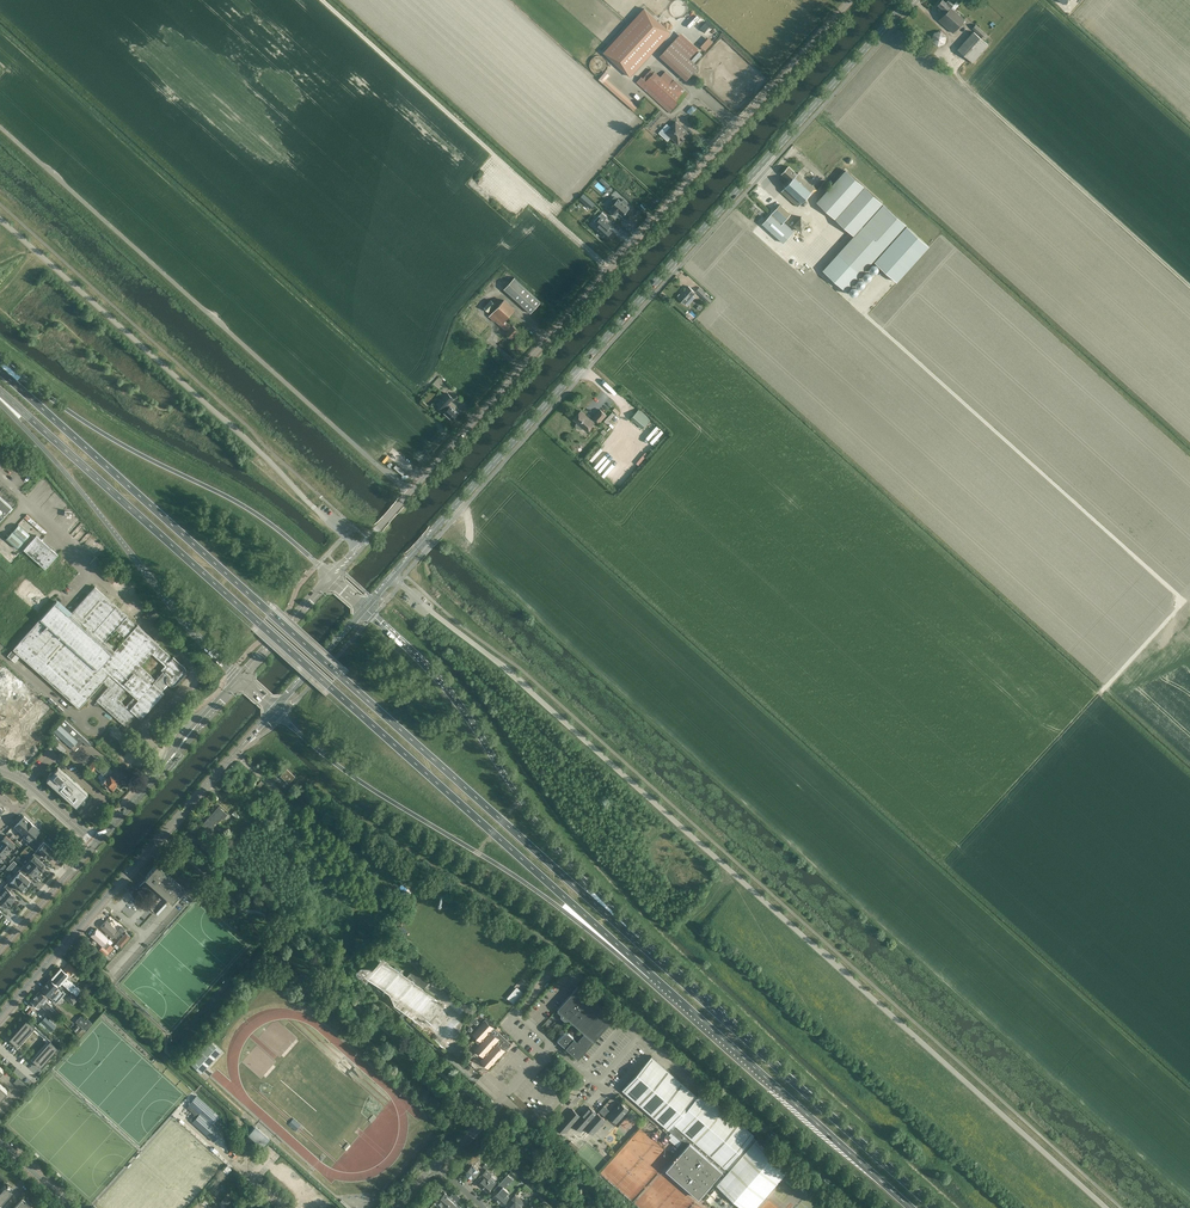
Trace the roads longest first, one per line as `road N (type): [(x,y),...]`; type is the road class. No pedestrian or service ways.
road 1 (unclassified): [(1106,1207),(393,577)]
road 2 (trunk): [(0,390),(660,985)]
road 3 (trunk): [(645,949),(0,371)]
road 4 (secondary): [(393,577),(911,0)]
road 5 (tertiary): [(359,549),(853,0)]
road 6 (unclassified): [(359,549),(0,219)]
road 7 (trunk): [(275,708),(350,776),(522,876),(660,985)]
road 8 (trunk): [(645,949),(557,848),(448,689),(364,608)]
road 9 (tertiary): [(0,1018),(275,708)]
road 10 (trunk): [(332,577),(255,513),(124,446),(0,358)]
road 11 (trunk): [(935,1207),(645,949)]
road 12 (trunk): [(0,400),(79,485),(201,641),(243,679)]
road 13 (trunk): [(660,985),(912,1207)]
road 14 (tertiary): [(97,844),(243,679)]
road 15 (unclassified): [(435,1163),(553,1045)]
road 16 (tertiary): [(0,950),(97,844)]
road 17 (tertiary): [(243,679),(332,577)]
road 18 (secondary): [(275,708),(364,608)]

